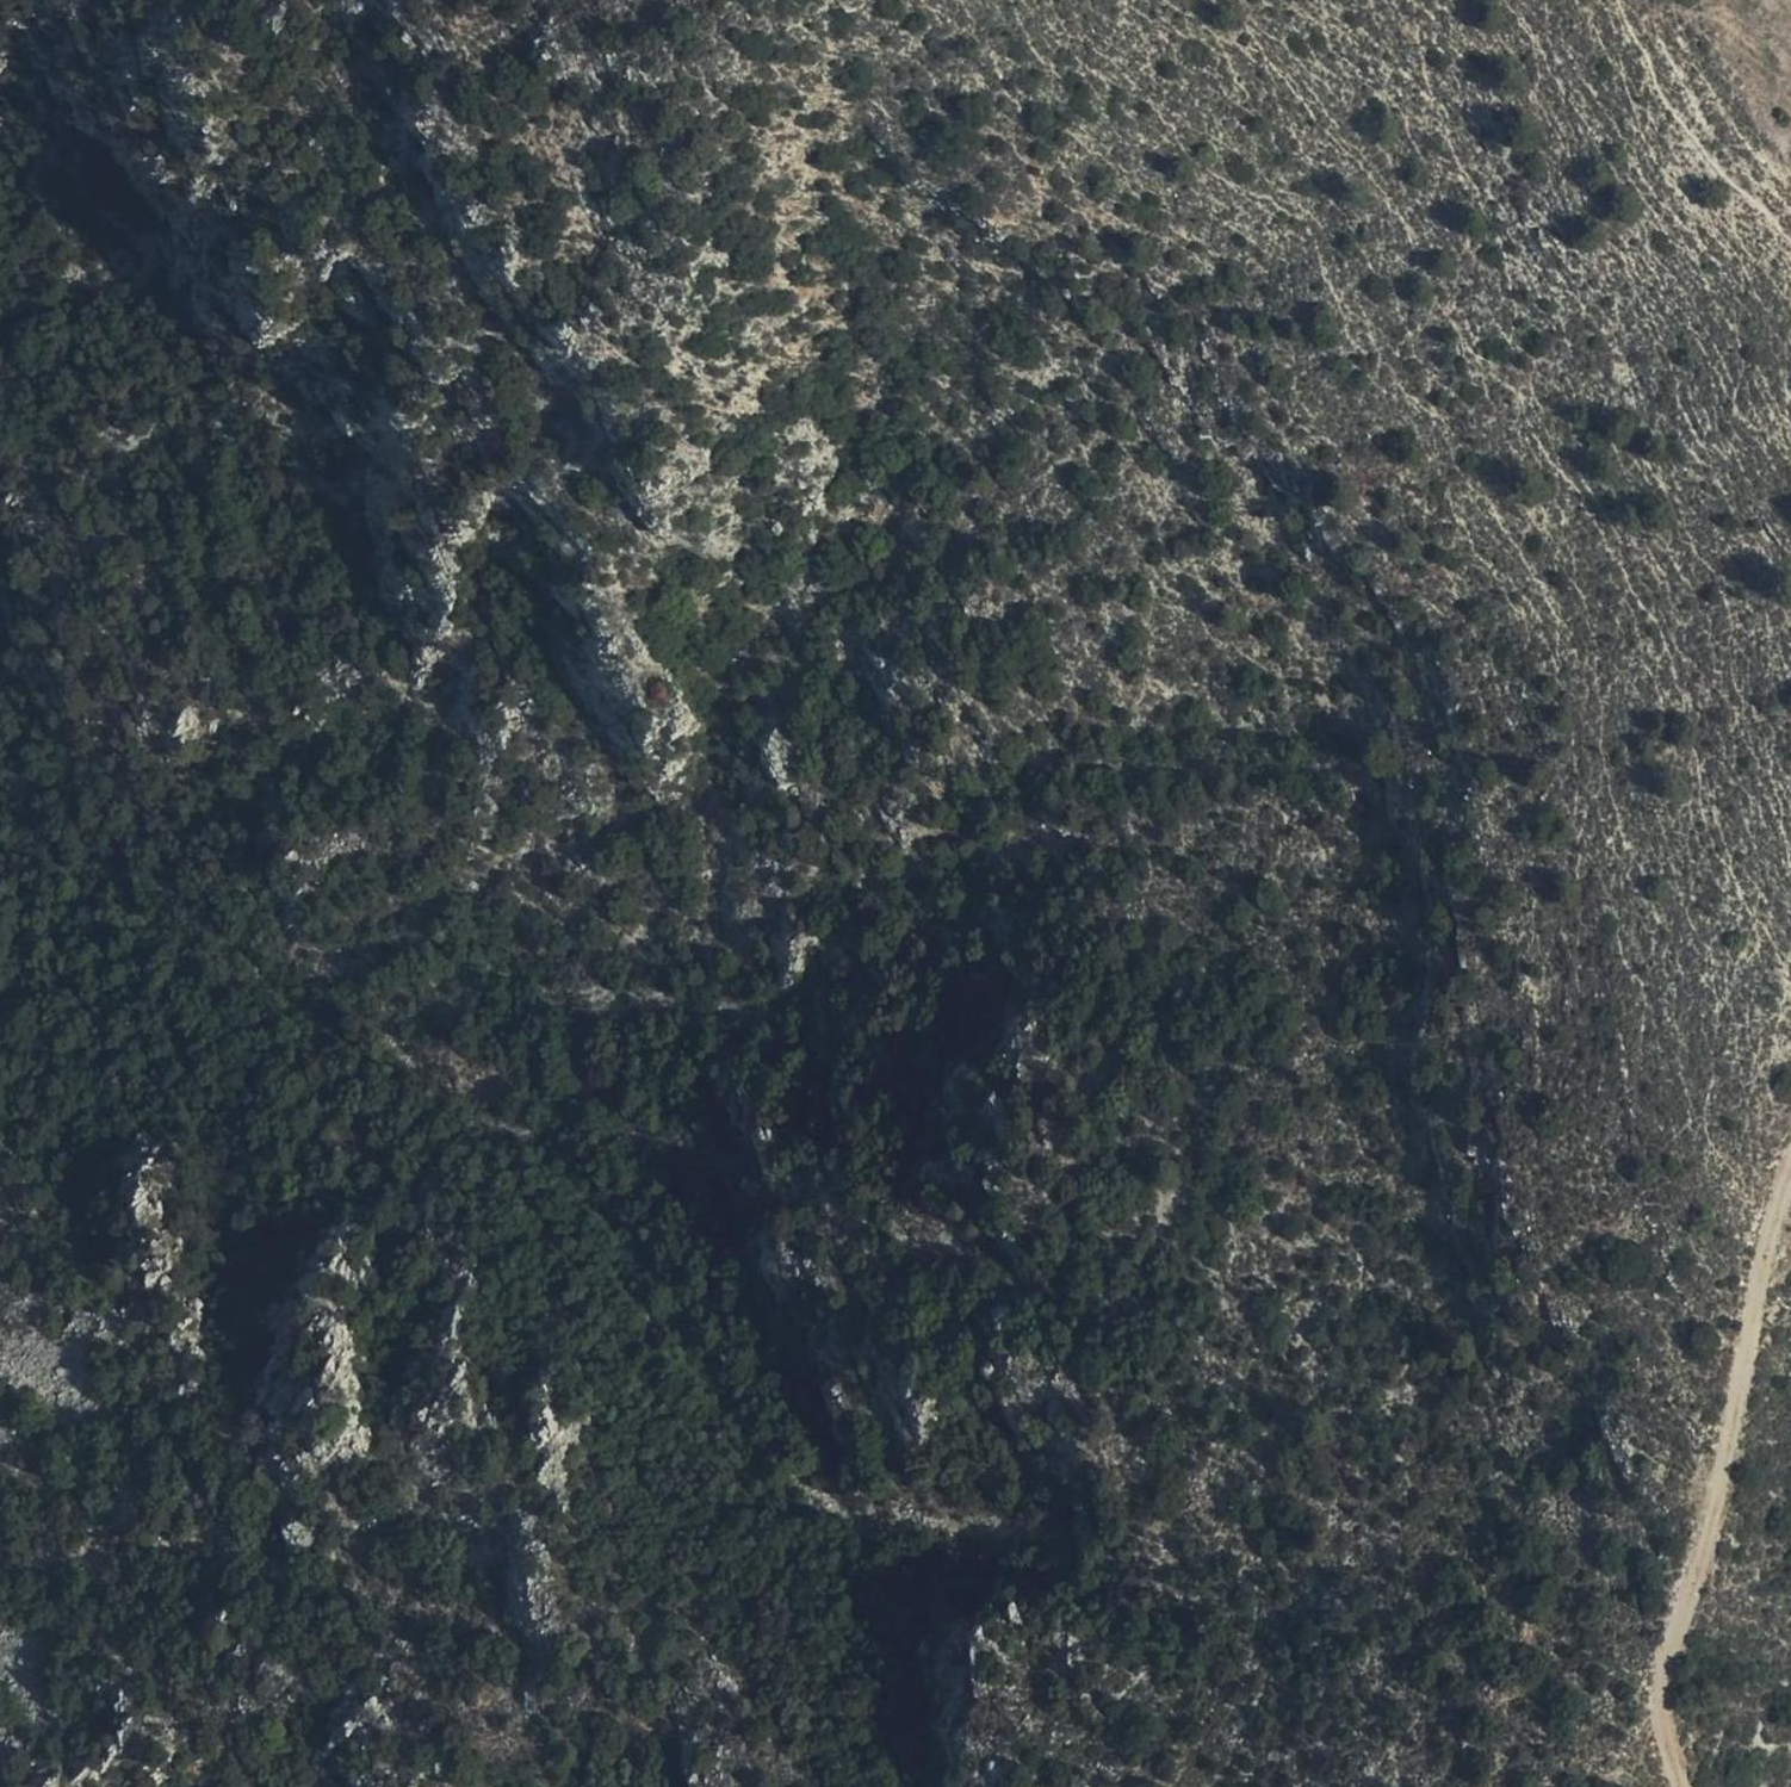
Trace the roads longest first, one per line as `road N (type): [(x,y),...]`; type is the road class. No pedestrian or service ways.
road 1 (track): [(1790,1161),(1701,1548),(1662,1665),(1668,1746),(1685,1786)]

